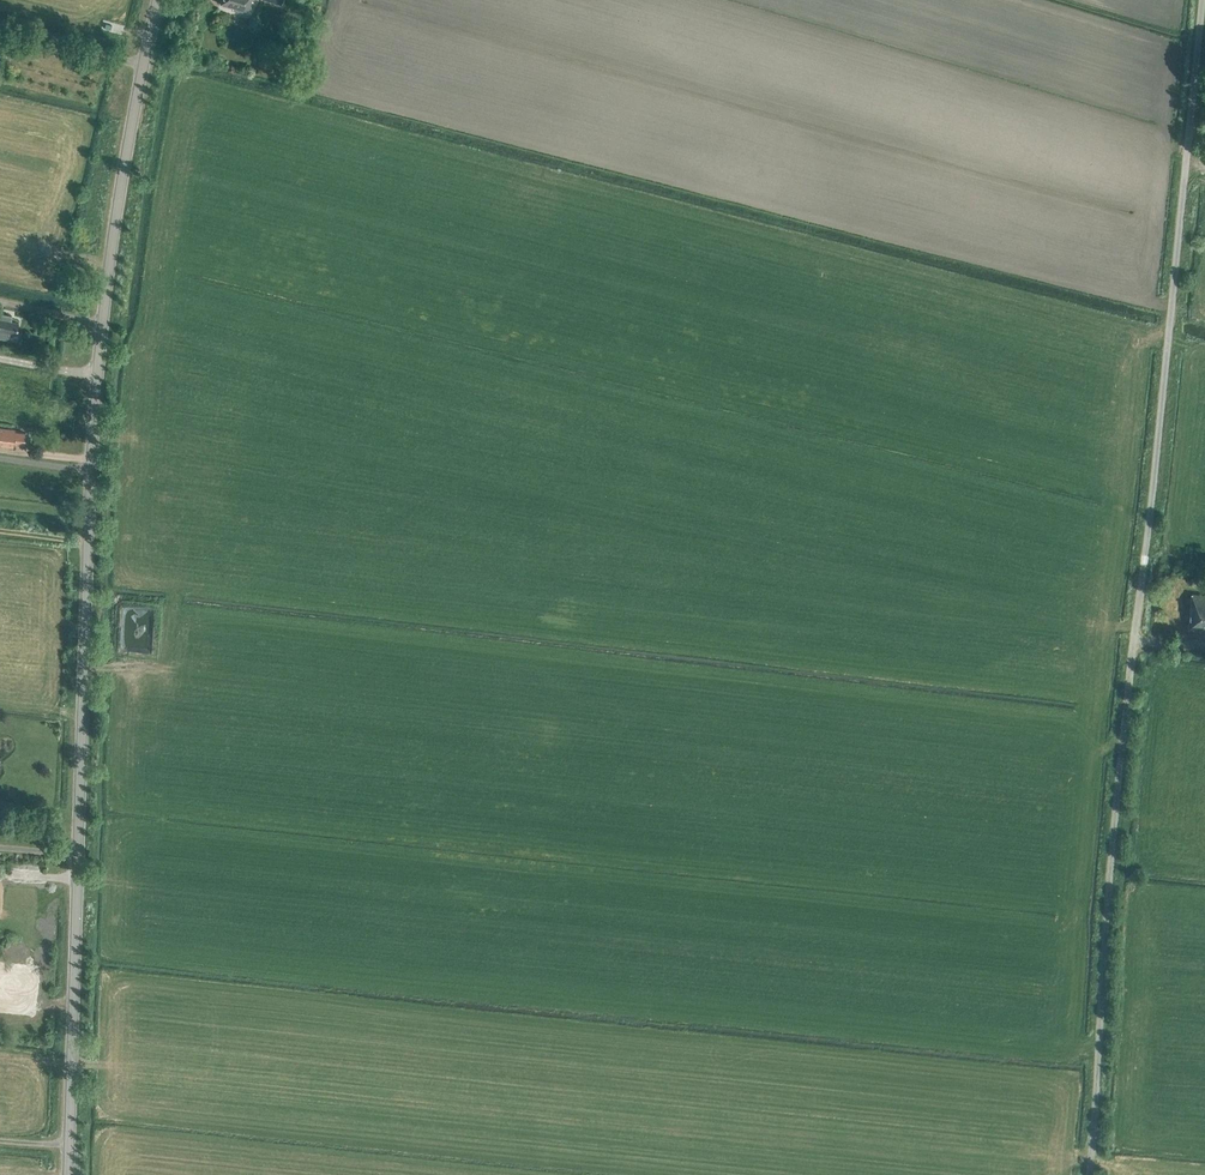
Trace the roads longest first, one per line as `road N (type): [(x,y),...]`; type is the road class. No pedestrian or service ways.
road 1 (unclassified): [(1084,1174),(1203,0)]
road 2 (unclassified): [(68,1174),(91,461),(114,233),(157,0)]

